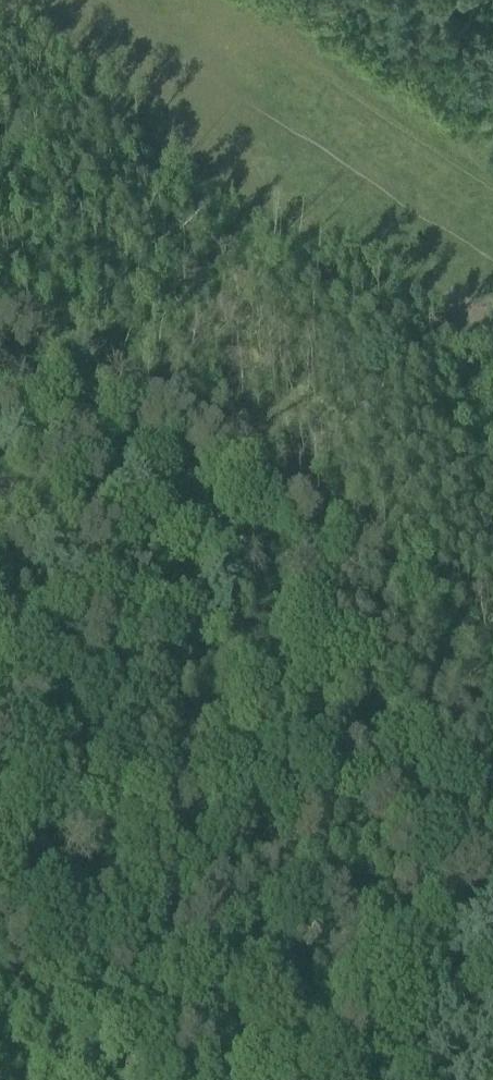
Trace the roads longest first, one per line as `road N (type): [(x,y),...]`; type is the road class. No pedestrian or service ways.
road 1 (track): [(492,135),(302,0)]

